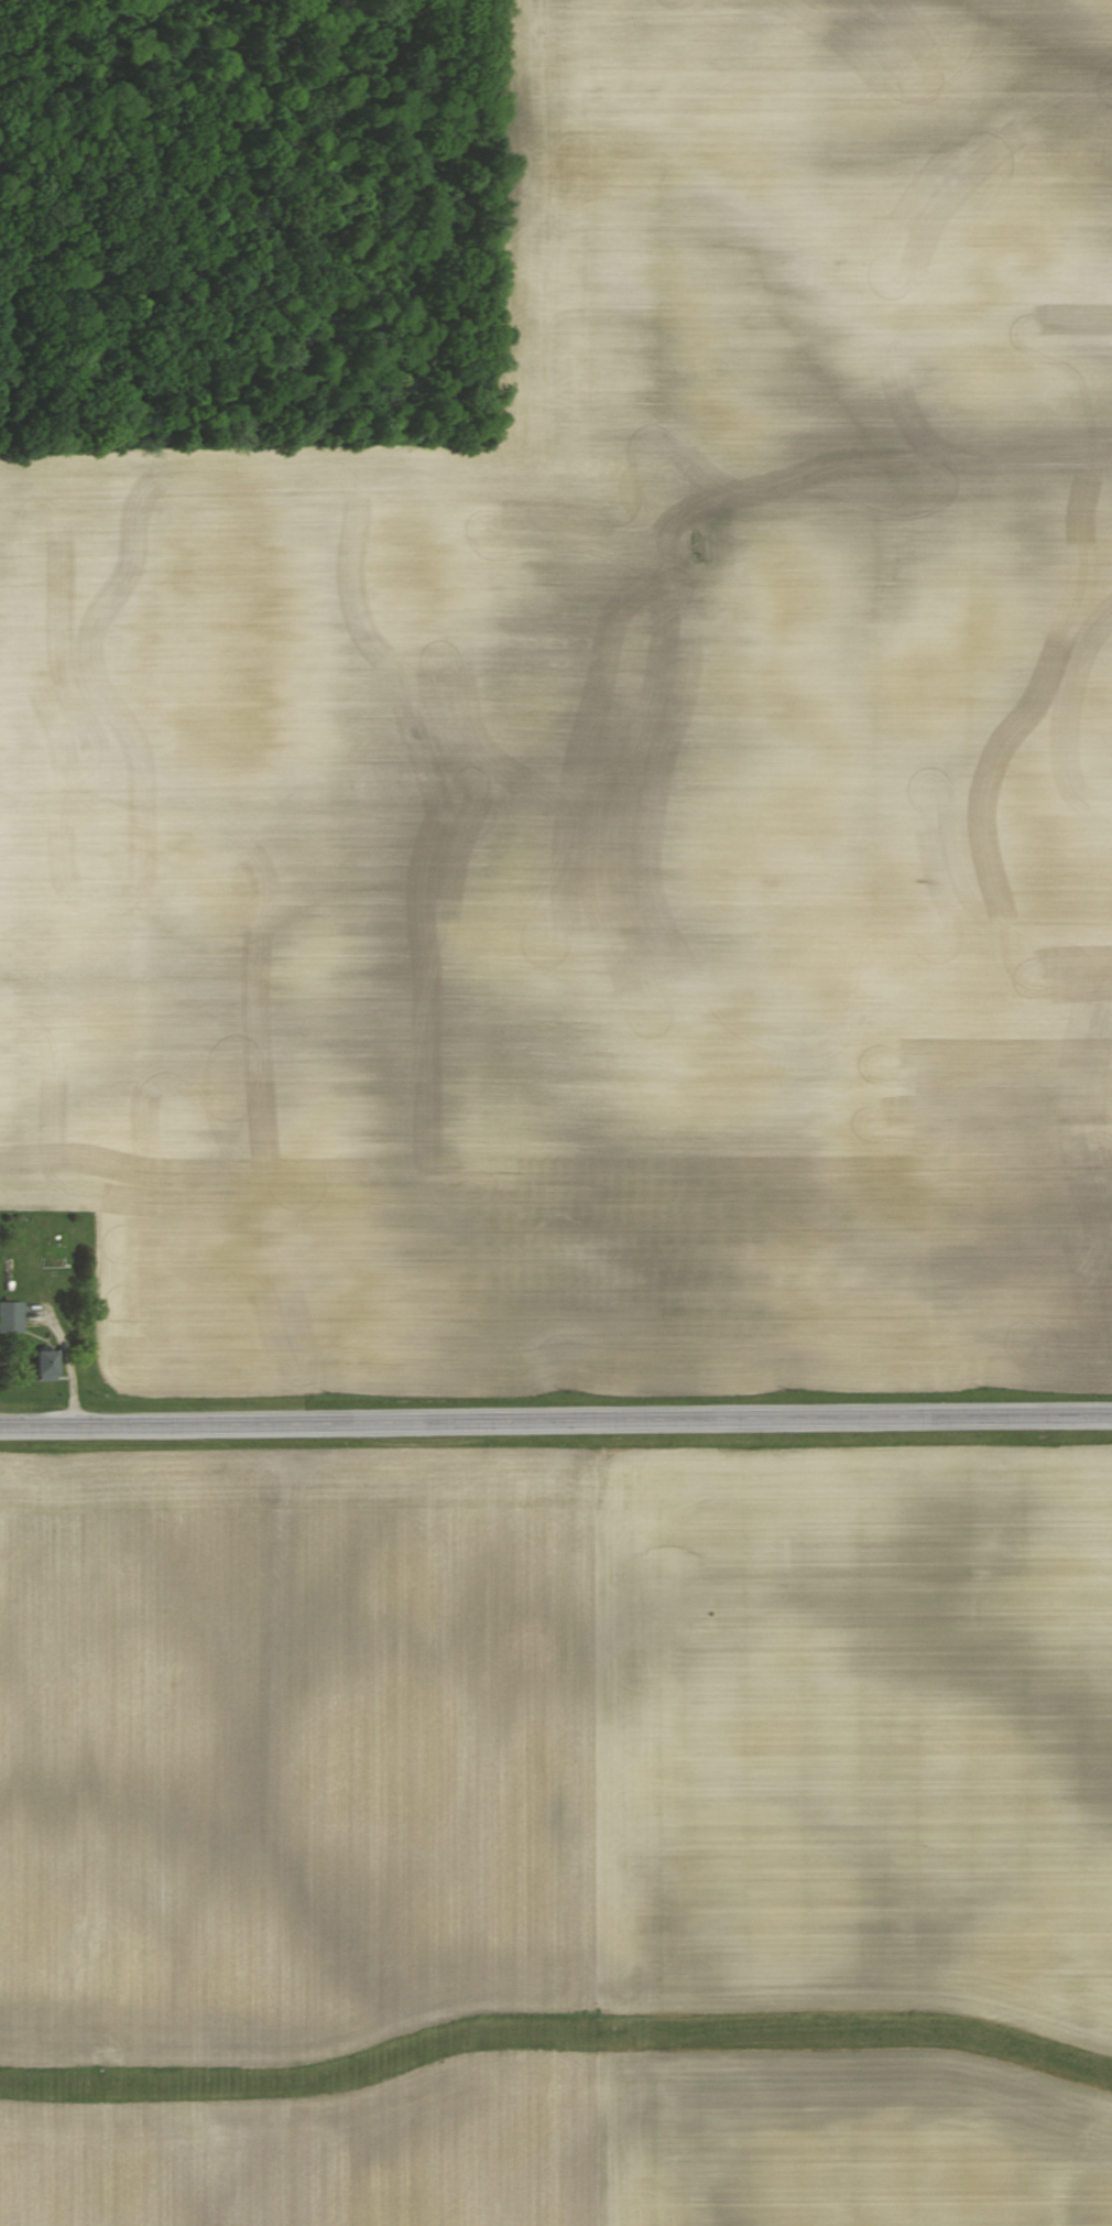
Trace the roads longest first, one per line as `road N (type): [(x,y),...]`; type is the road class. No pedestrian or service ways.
road 1 (secondary): [(0,1428),(1111,1418)]

